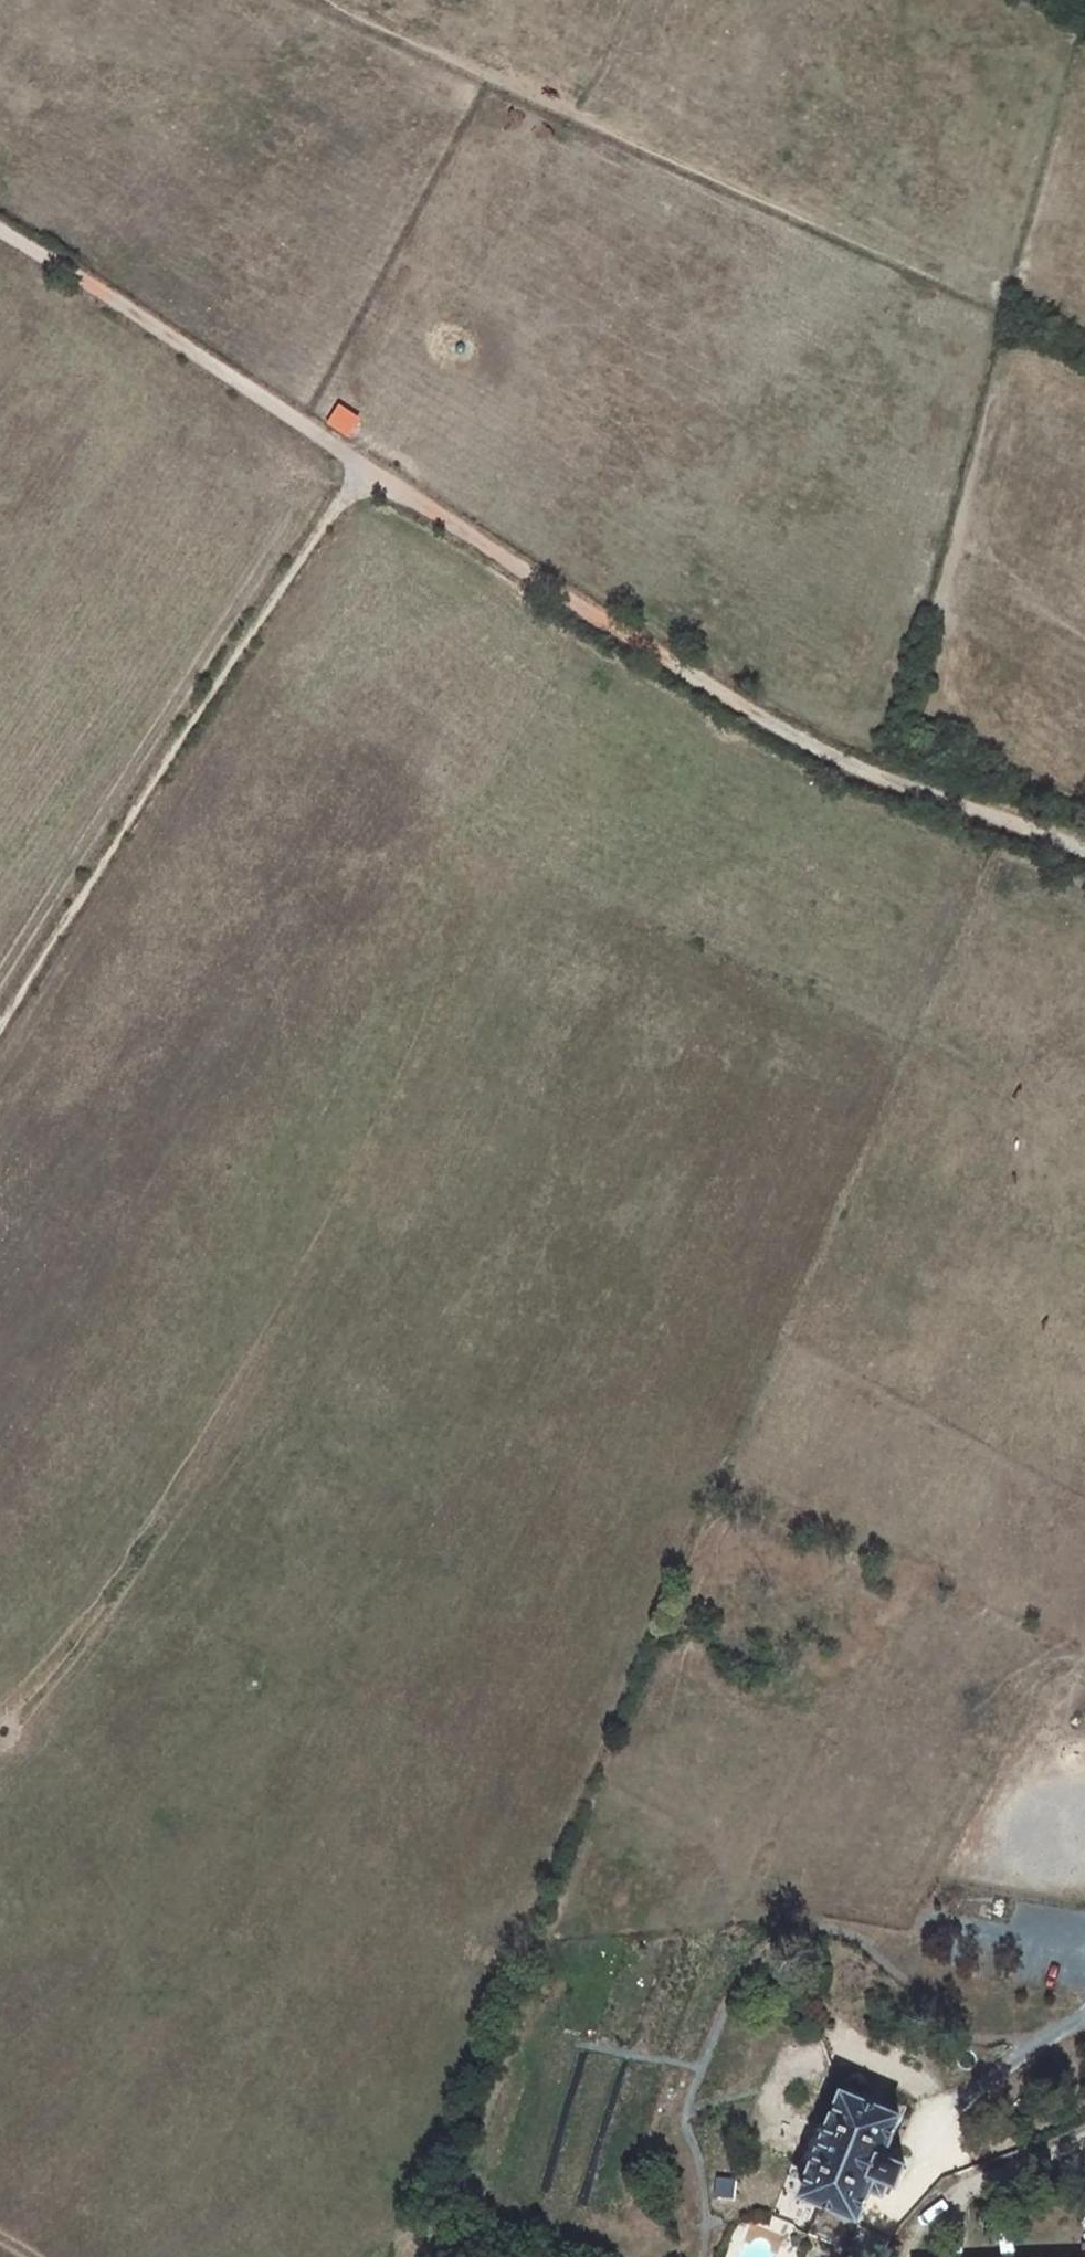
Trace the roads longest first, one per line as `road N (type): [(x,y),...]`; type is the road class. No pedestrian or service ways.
road 1 (track): [(0,241),(780,728),(885,780),(1084,851)]
road 2 (track): [(363,468),(0,1027)]
road 3 (track): [(961,2169),(1023,2171),(1084,2154)]

